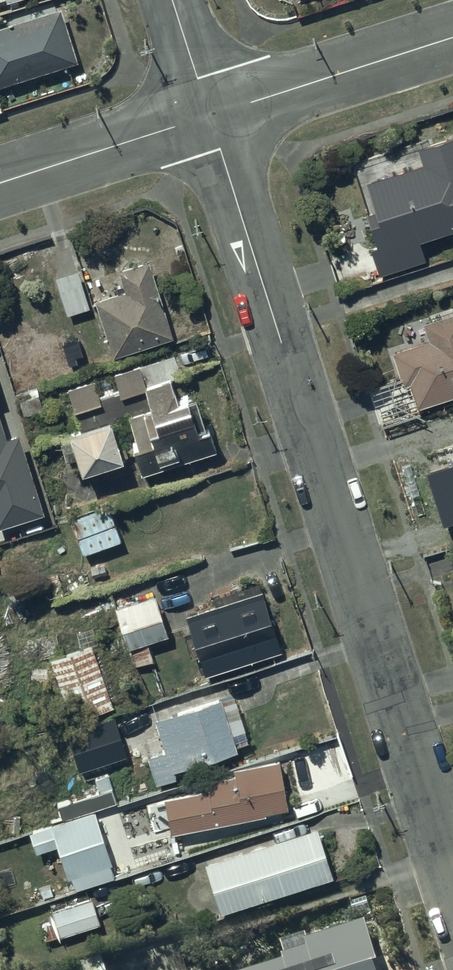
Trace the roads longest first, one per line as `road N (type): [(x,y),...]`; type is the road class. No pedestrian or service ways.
road 1 (residential): [(210,116),(452,881)]
road 2 (residential): [(452,39),(210,116)]
road 3 (residential): [(210,116),(0,183)]
road 4 (residential): [(173,0),(210,116)]

